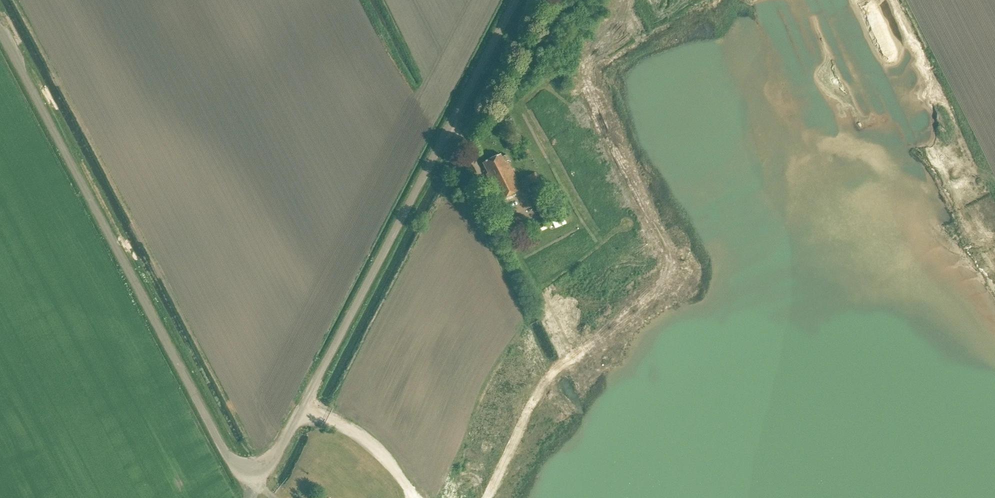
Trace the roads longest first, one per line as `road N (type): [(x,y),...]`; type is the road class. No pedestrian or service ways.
road 1 (unclassified): [(515,0),(260,474),(225,453),(0,27)]

